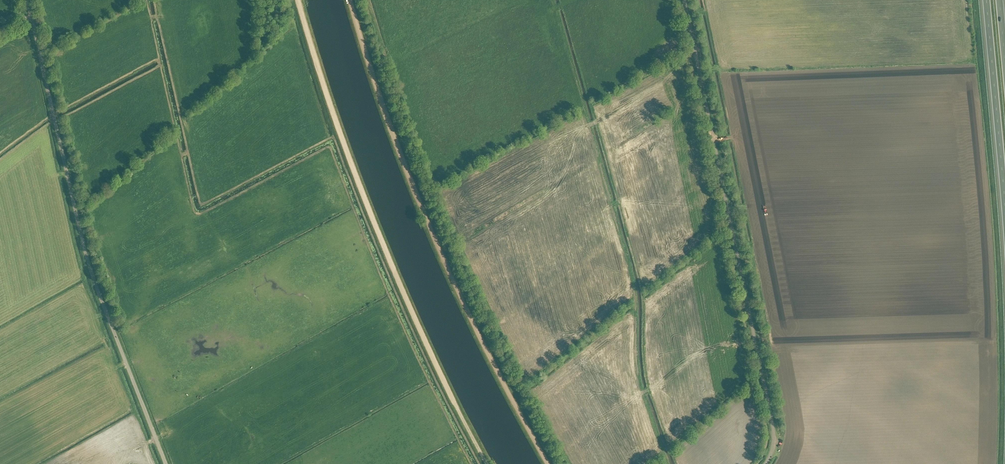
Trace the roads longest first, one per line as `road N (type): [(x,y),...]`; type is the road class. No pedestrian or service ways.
road 1 (track): [(350,0),(415,193),(548,463)]
road 2 (track): [(487,463),(367,205),(298,0)]
road 3 (unclassified): [(166,463),(85,254),(30,0)]
road 4 (unclassified): [(765,463),(773,429),(684,0)]
road 5 (motorway): [(987,0),(1004,209)]

